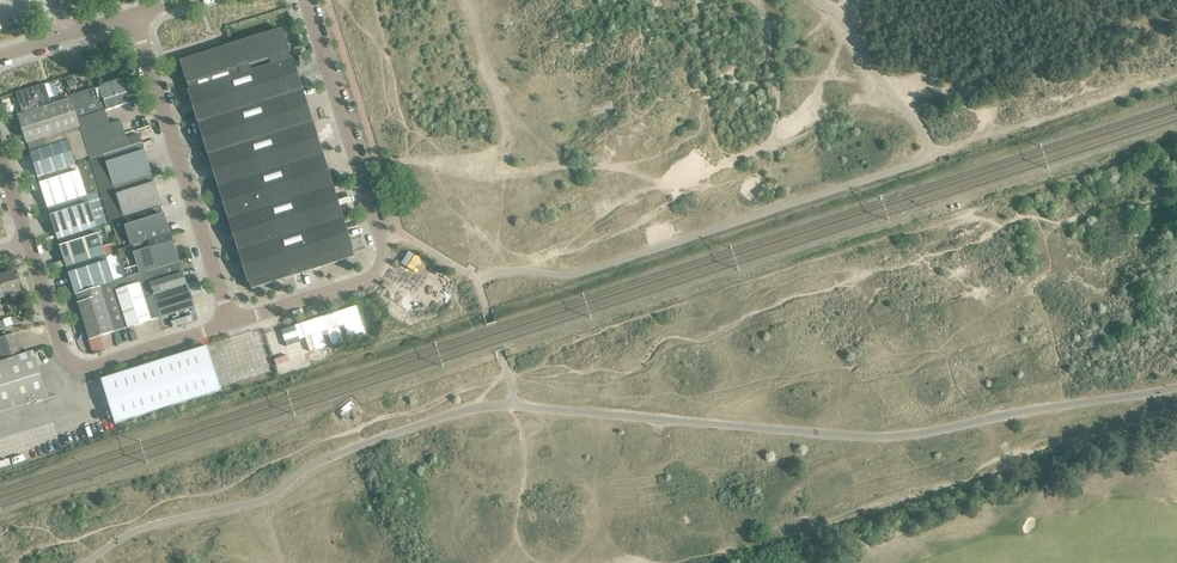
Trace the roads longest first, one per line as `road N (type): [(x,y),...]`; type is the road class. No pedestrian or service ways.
road 1 (residential): [(230,322),(364,280),(385,264),(308,0)]
road 2 (residential): [(230,322),(138,33)]
road 3 (residential): [(55,327),(67,358),(94,367),(230,322)]

